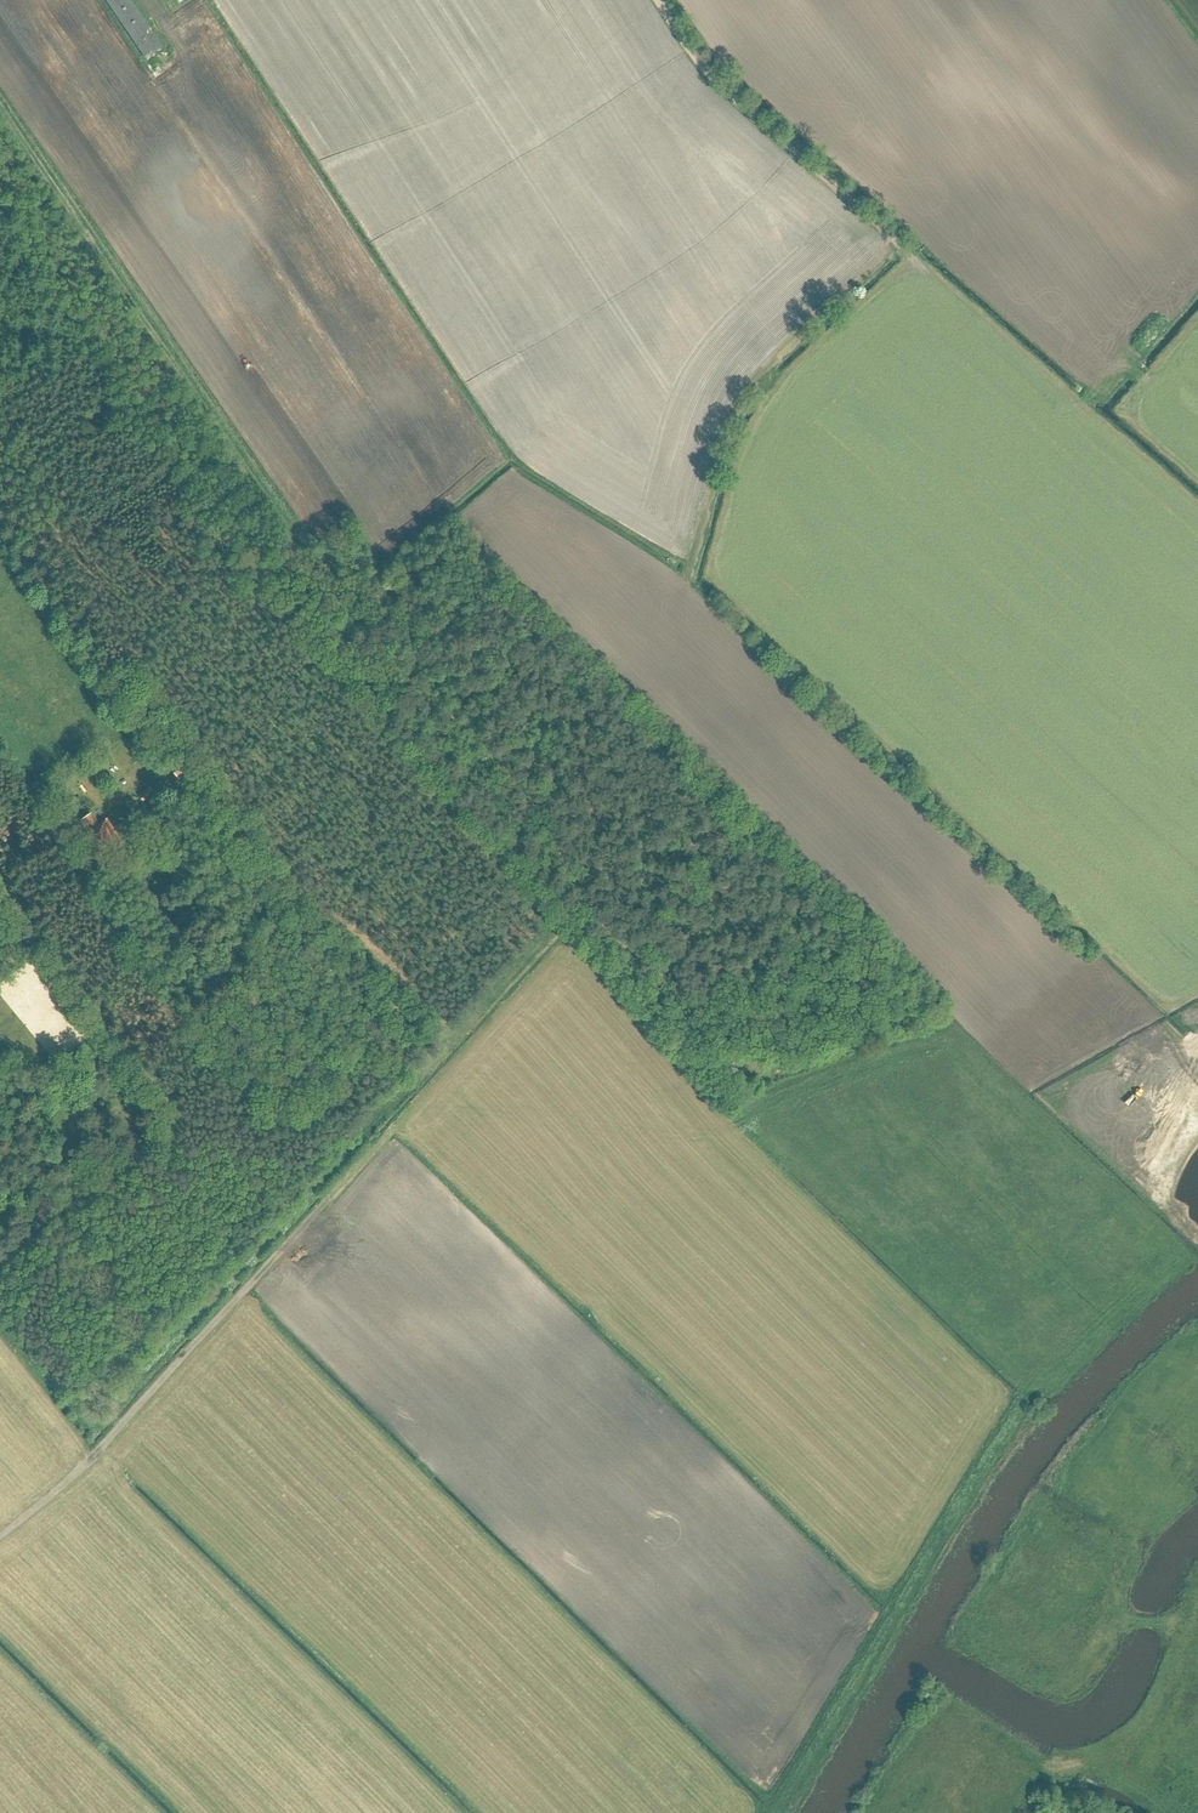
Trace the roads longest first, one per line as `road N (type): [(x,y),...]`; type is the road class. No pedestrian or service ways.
road 1 (track): [(0,1536),(96,1455),(344,1184)]
road 2 (track): [(661,0),(737,95),(899,240)]
road 3 (track): [(0,521),(165,767)]

